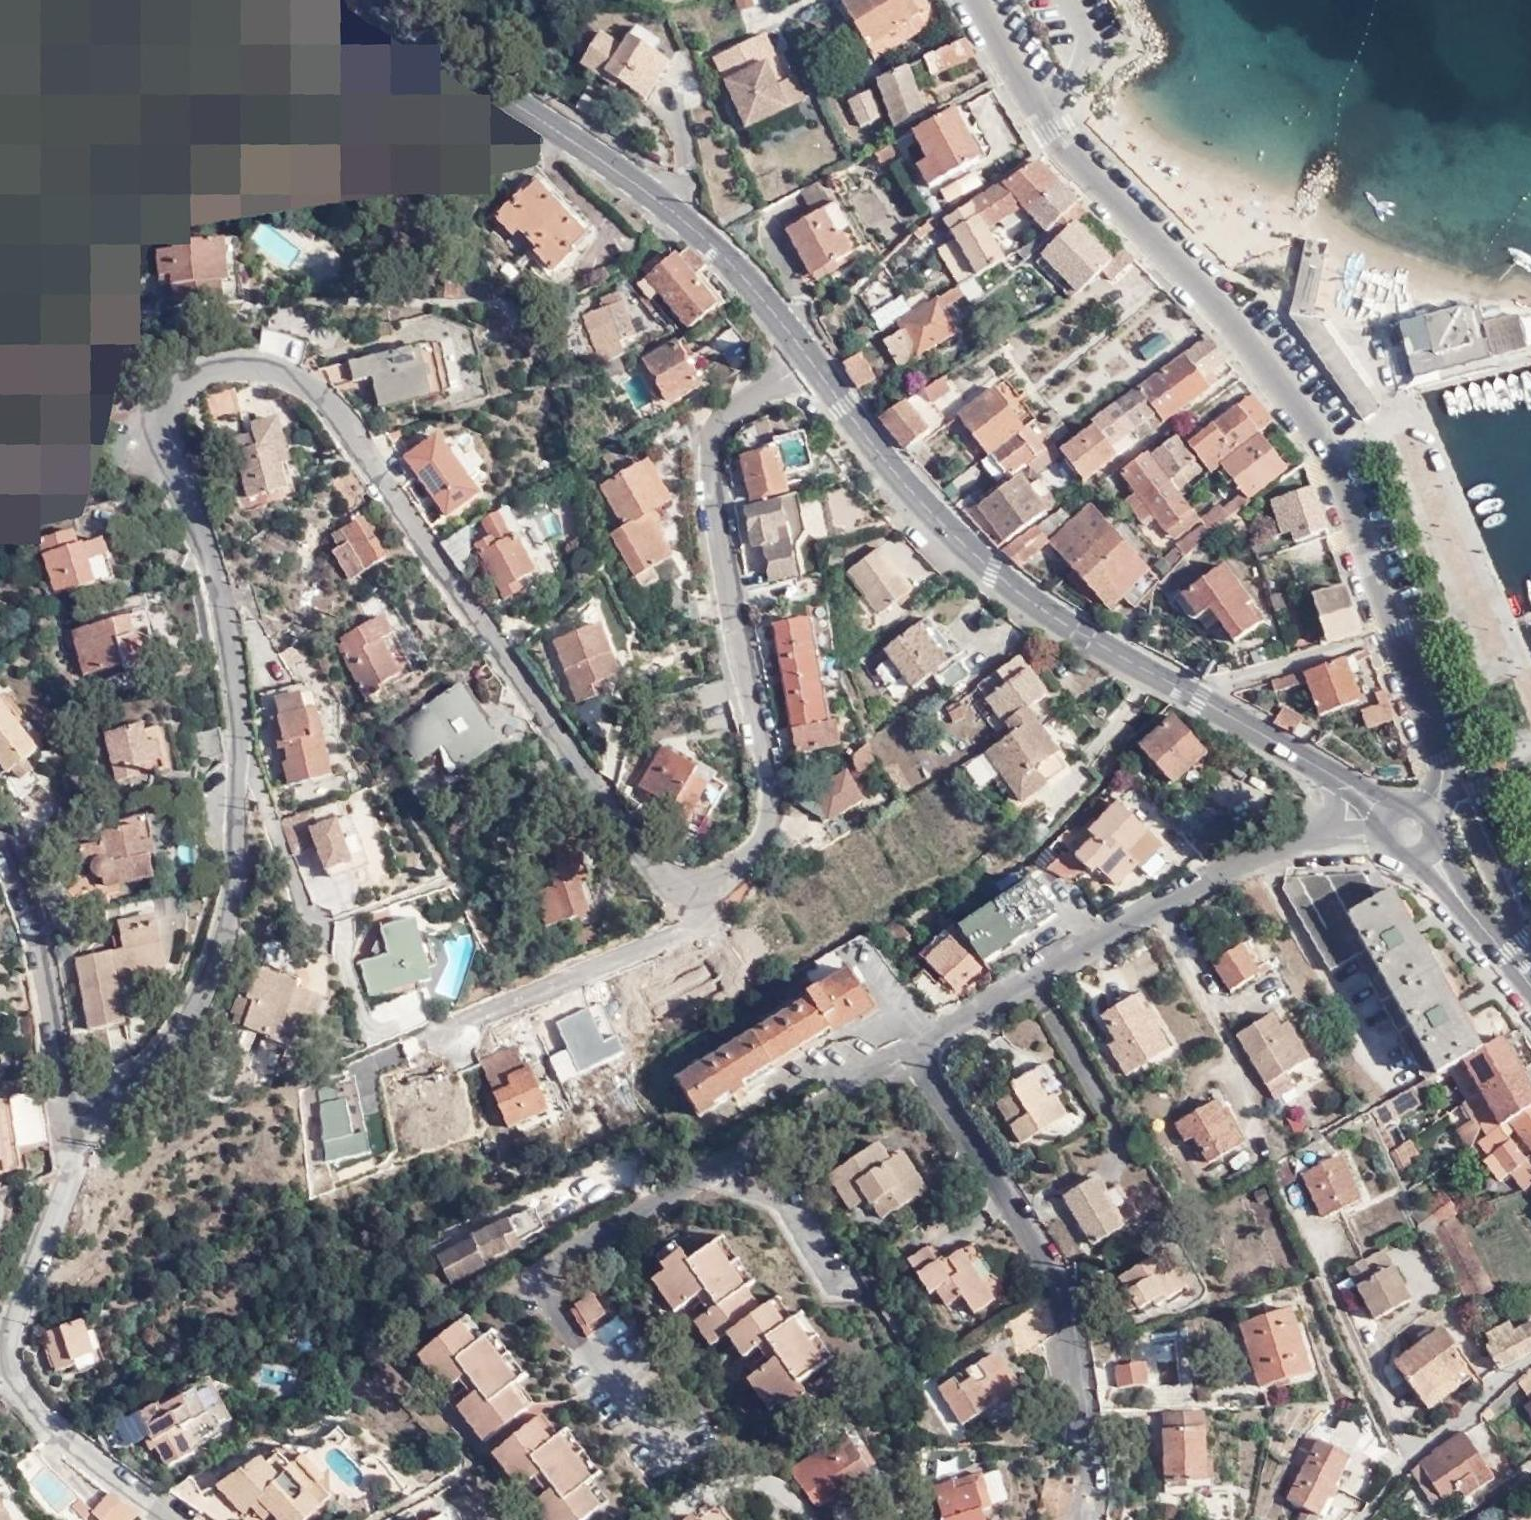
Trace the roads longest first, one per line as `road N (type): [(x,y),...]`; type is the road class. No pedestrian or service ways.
road 1 (residential): [(811,357),(736,406),(713,447),(774,809),(765,841),(739,865),(685,879),(640,849),(332,402),(300,379),(250,365),(207,369),(190,380),(176,396),(170,428),(210,553),(241,708),(229,895),(213,970),(181,1033),(123,1082),(90,1090)]
road 2 (residential): [(1358,836),(1305,839),(1239,863),(926,1040),(938,1084),(1070,1297),(1084,1400),(1086,1519)]
road 3 (secondary): [(361,0),(409,46),(606,160),(678,213),(739,269),(811,357)]
road 4 (residential): [(90,1090),(67,1193),(17,1311),(15,1359),(32,1400),(51,1418),(187,1519)]
road 5 (secondary): [(975,556),(1384,809)]
road 6 (residential): [(1448,773),(1316,438),(1249,350)]
road 7 (residential): [(1249,350),(1050,132),(1008,61)]
road 8 (residential): [(1249,350),(975,556)]
road 9 (residential): [(90,1090),(67,1076),(55,1052),(42,952),(0,828)]
road 10 (secondary): [(811,357),(879,452),(975,556)]
road 11 (residential): [(1508,951),(1511,908),(1448,773)]
road 12 (residential): [(1008,61),(894,121)]
road 13 (secondary): [(1433,857),(1508,951)]

